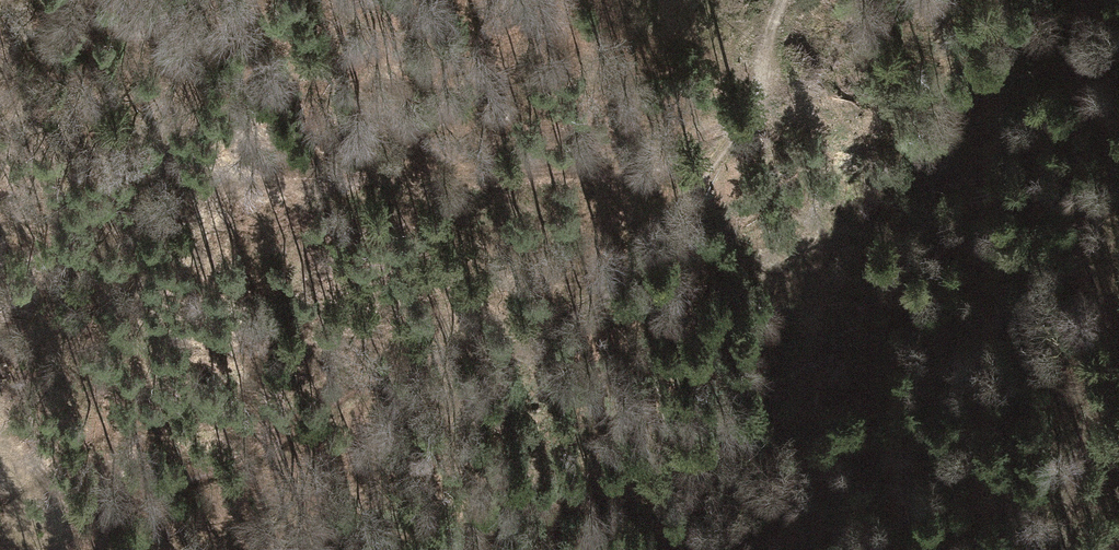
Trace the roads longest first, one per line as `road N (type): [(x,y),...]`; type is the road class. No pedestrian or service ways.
road 1 (track): [(784,0),(759,88),(658,256),(590,306),(525,338),(359,383),(276,449),(111,524),(93,549)]
road 2 (track): [(735,126),(645,161),(543,173),(376,169),(307,184),(209,184)]

